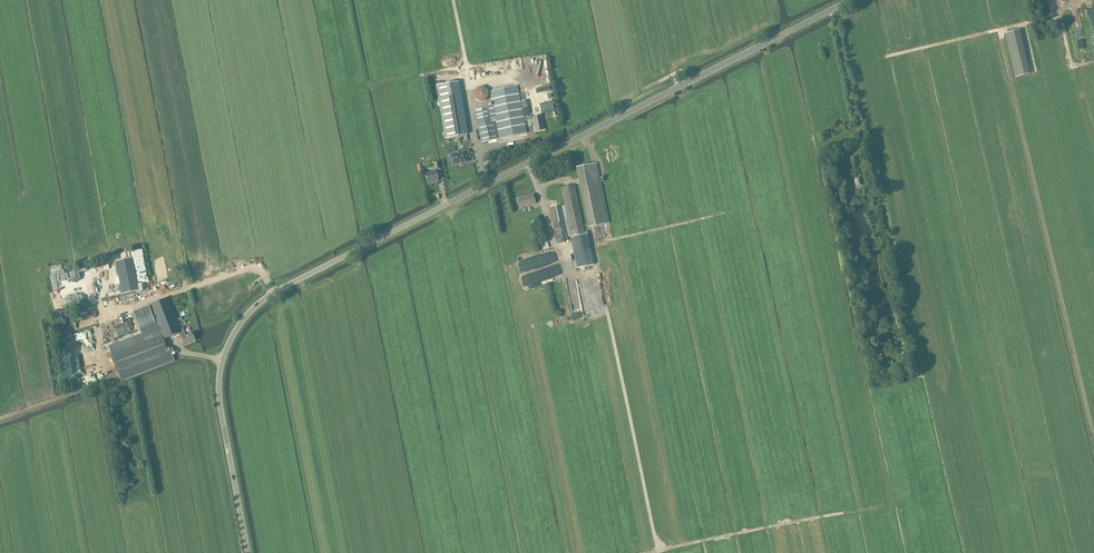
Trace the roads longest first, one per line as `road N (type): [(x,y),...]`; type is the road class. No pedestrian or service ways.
road 1 (tertiary): [(248,552),(219,378),(229,343),(254,307),(846,0)]
road 2 (track): [(1093,430),(999,30),(1089,0)]
road 3 (track): [(658,550),(599,277),(576,276),(555,245),(528,164)]
road 4 (track): [(0,420),(112,379),(95,323),(250,269),(273,293)]
road 5 (track): [(643,552),(897,503)]
road 6 (track): [(485,186),(453,0)]

